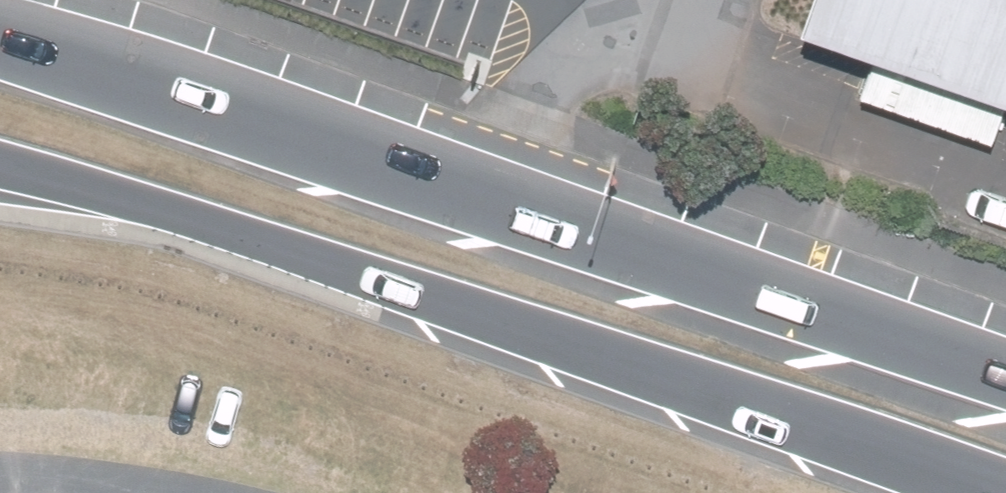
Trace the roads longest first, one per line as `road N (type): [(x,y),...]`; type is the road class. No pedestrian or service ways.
road 1 (primary): [(0,34),(500,195),(1005,373)]
road 2 (primary): [(986,492),(364,275),(0,171)]

